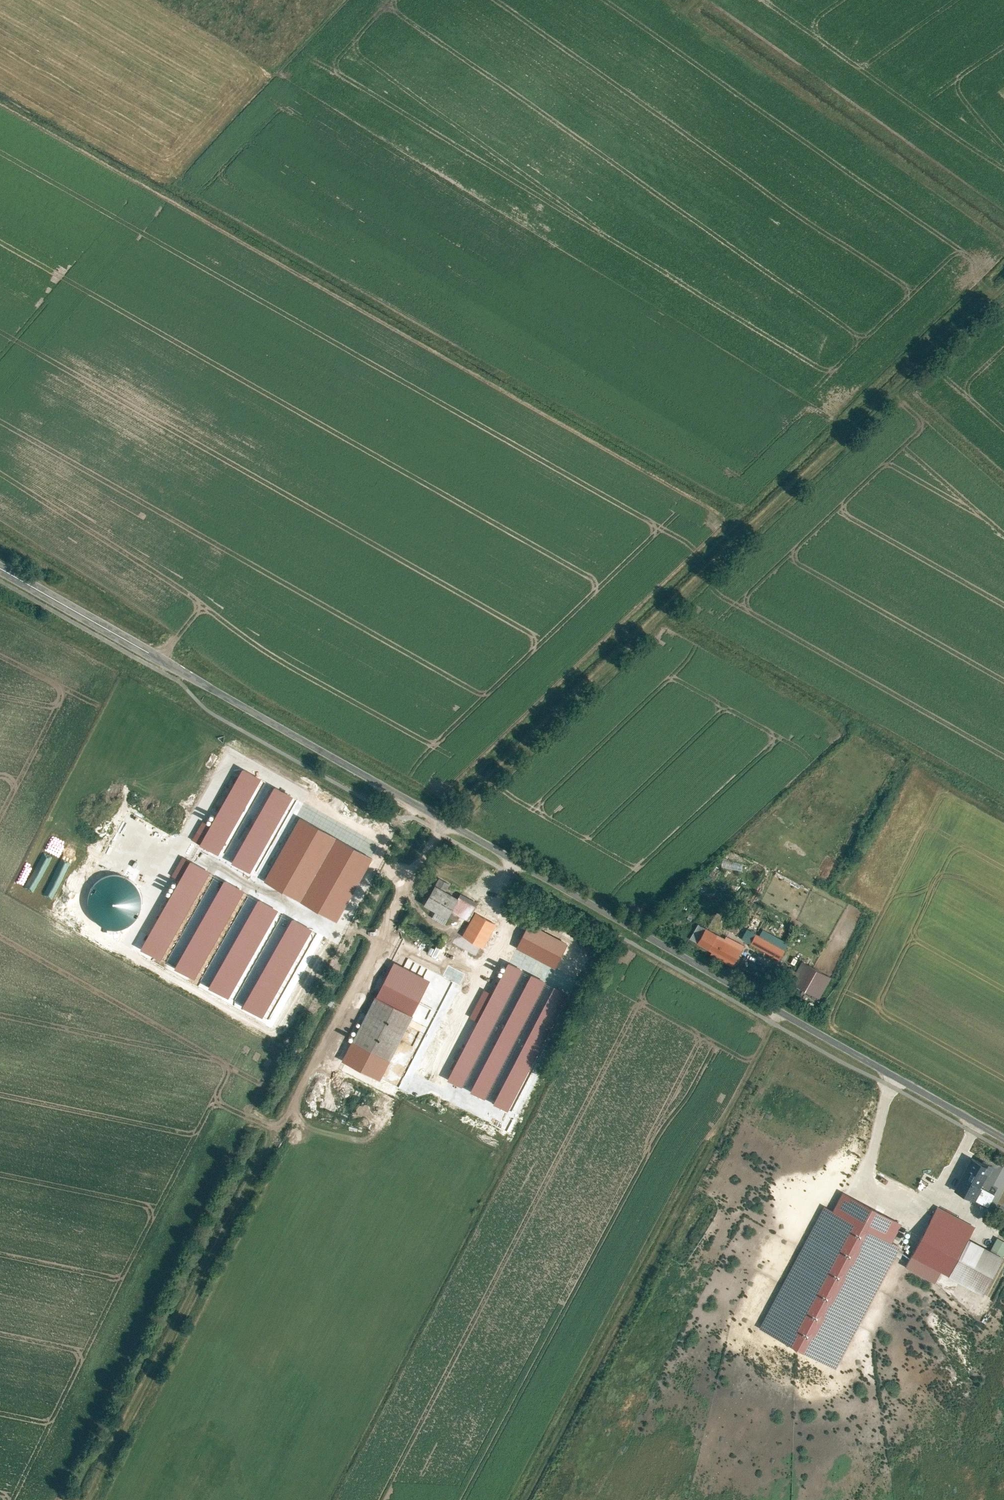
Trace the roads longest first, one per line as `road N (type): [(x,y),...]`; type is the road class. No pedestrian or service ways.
road 1 (tertiary): [(0,566),(1003,1137)]
road 2 (track): [(445,820),(87,1499)]

